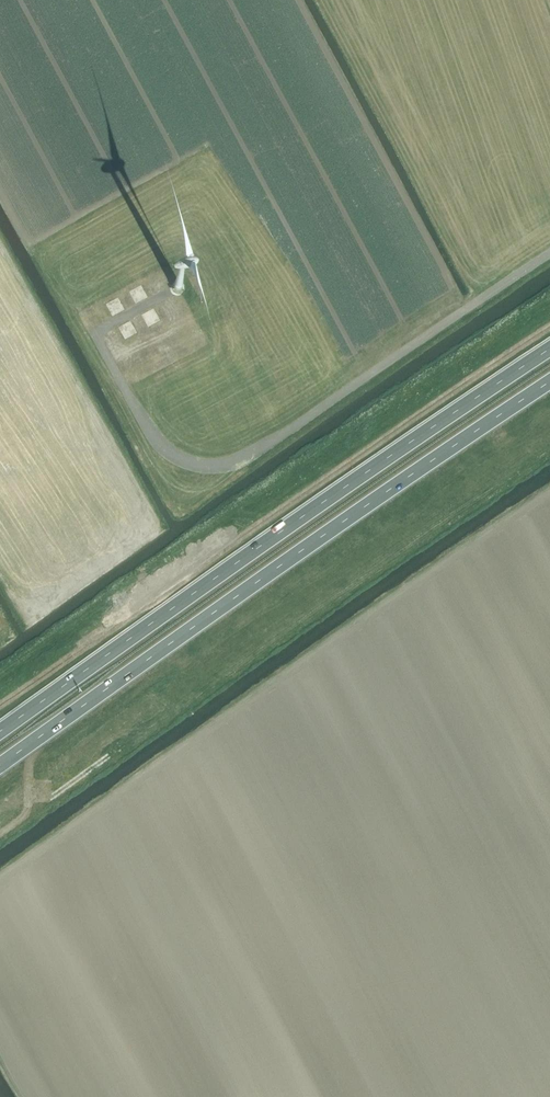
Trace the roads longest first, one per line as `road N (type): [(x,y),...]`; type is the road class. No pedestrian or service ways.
road 1 (trunk): [(0,766),(549,382)]
road 2 (trunk): [(549,349),(0,732)]

